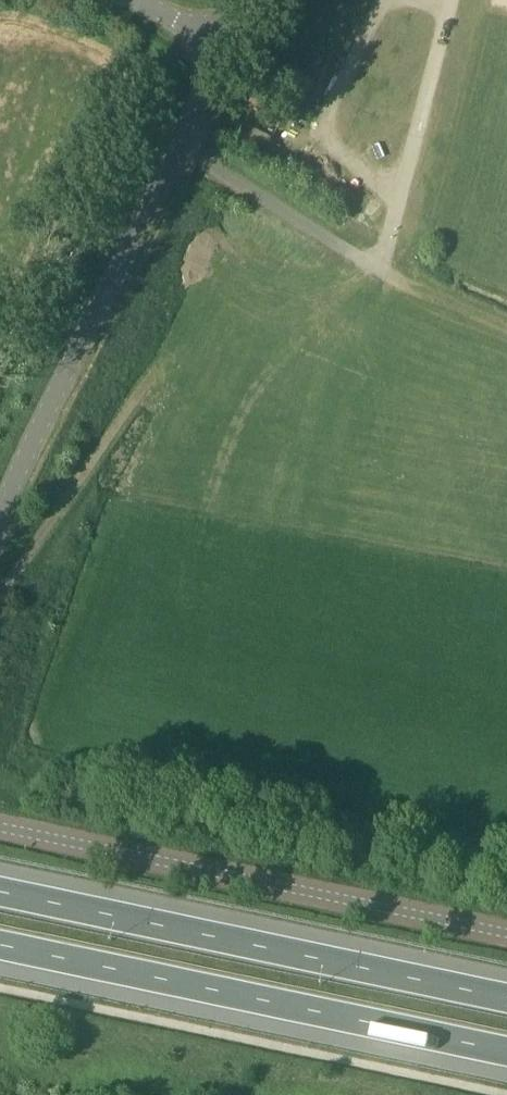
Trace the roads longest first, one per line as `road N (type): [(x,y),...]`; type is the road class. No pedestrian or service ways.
road 1 (unclassified): [(0,514),(25,448),(231,46)]
road 2 (trunk): [(506,998),(0,891)]
road 3 (trunk): [(0,945),(506,1052)]
road 4 (unclassified): [(506,937),(0,833)]

